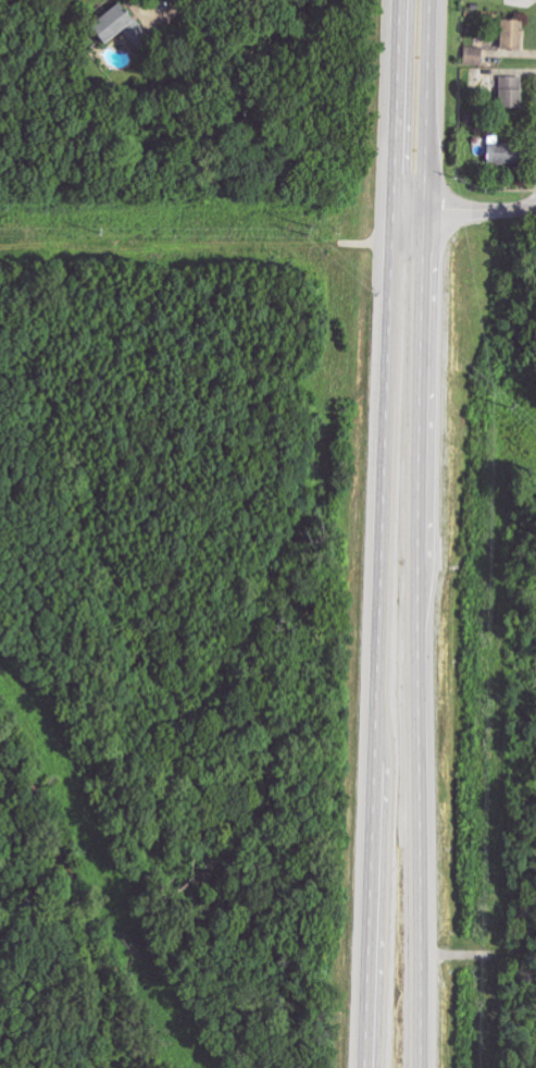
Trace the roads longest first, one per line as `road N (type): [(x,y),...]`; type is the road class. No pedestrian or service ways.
road 1 (primary): [(403,0),(366,1067)]
road 2 (primary): [(422,1067),(416,615),(429,0)]

